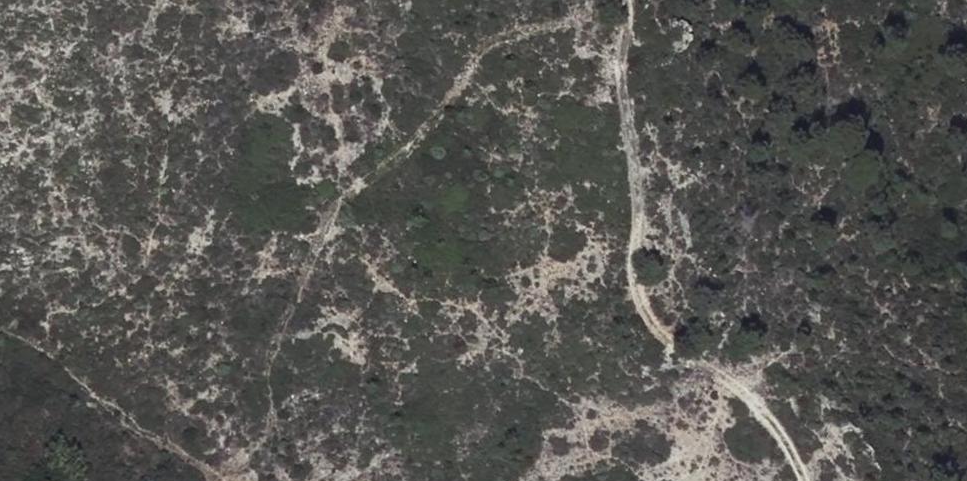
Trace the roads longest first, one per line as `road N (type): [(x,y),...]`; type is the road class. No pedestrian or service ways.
road 1 (track): [(805,480),(747,396),(679,355),(643,317),(631,257),(620,0)]

